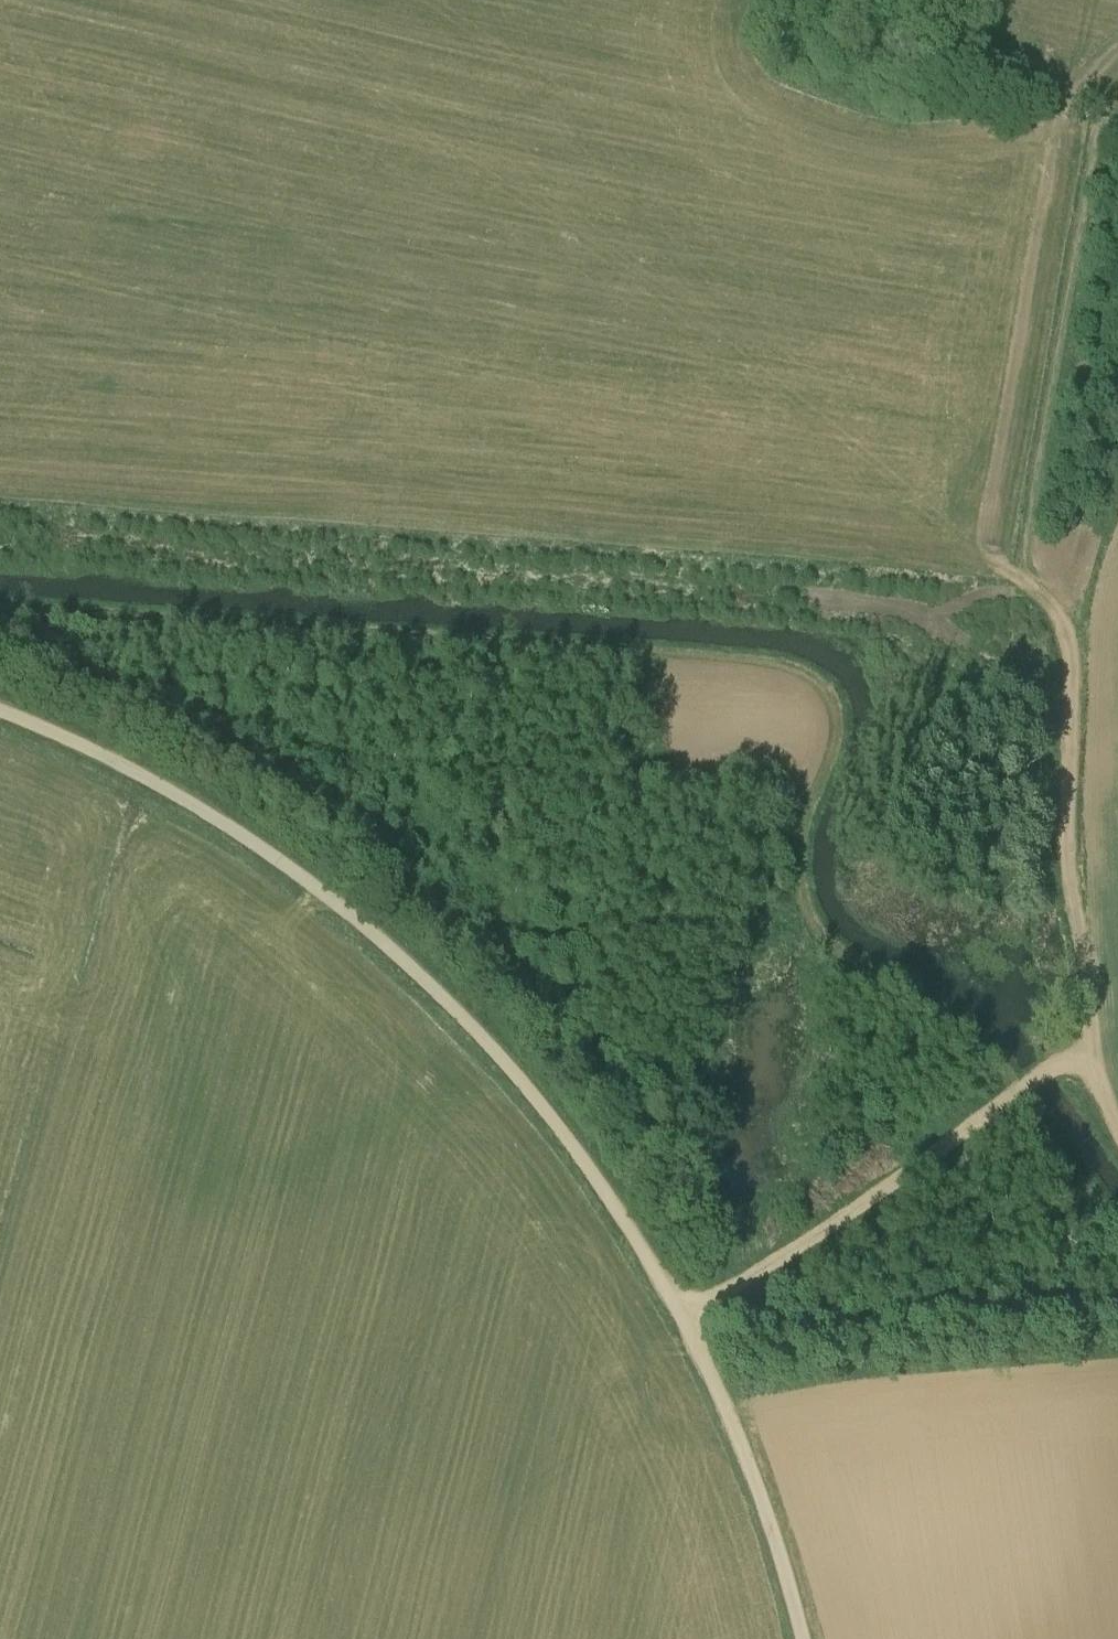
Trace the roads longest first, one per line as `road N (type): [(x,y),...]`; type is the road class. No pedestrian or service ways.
road 1 (unclassified): [(804,1638),(754,1461),(685,1308),(577,1147),(458,1021),(323,900),(210,828),(0,722)]
road 2 (track): [(1036,1065),(685,1308)]

